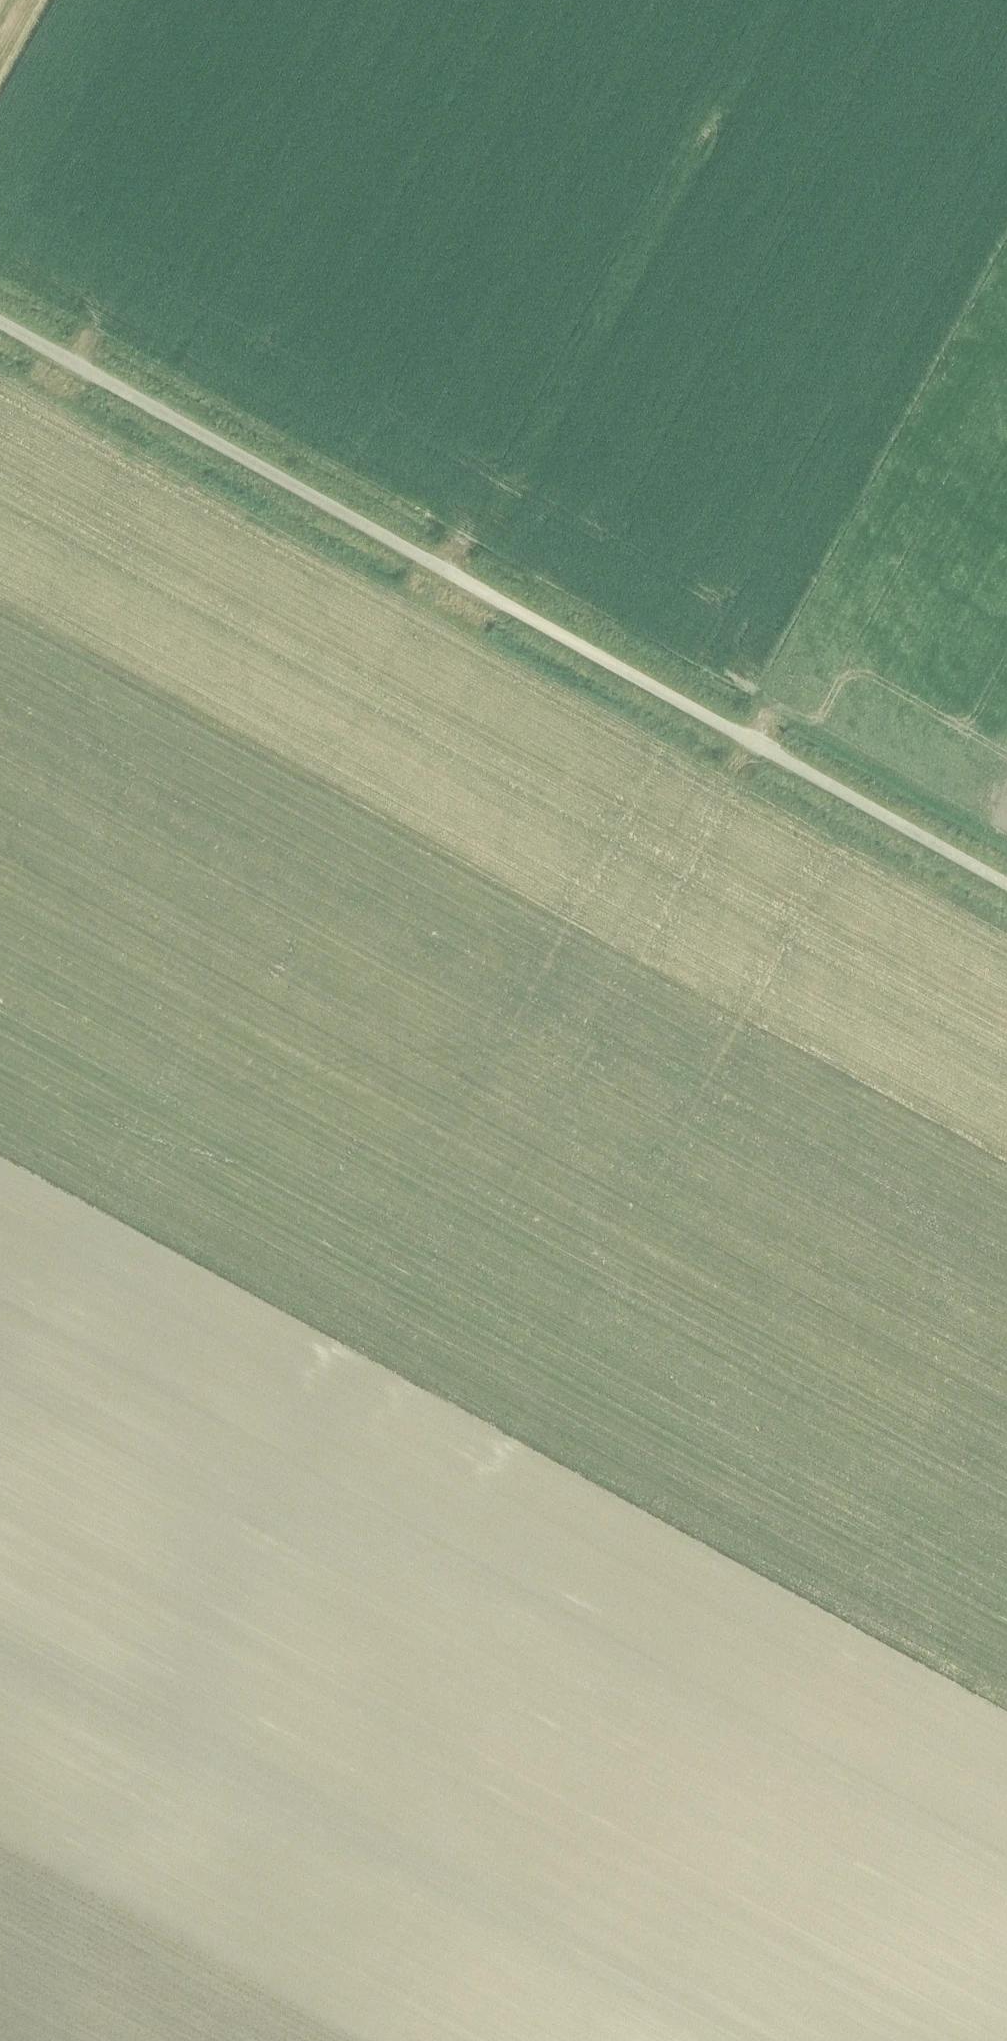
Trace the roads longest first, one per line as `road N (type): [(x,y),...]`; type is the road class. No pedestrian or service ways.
road 1 (unclassified): [(1006,888),(0,326)]

